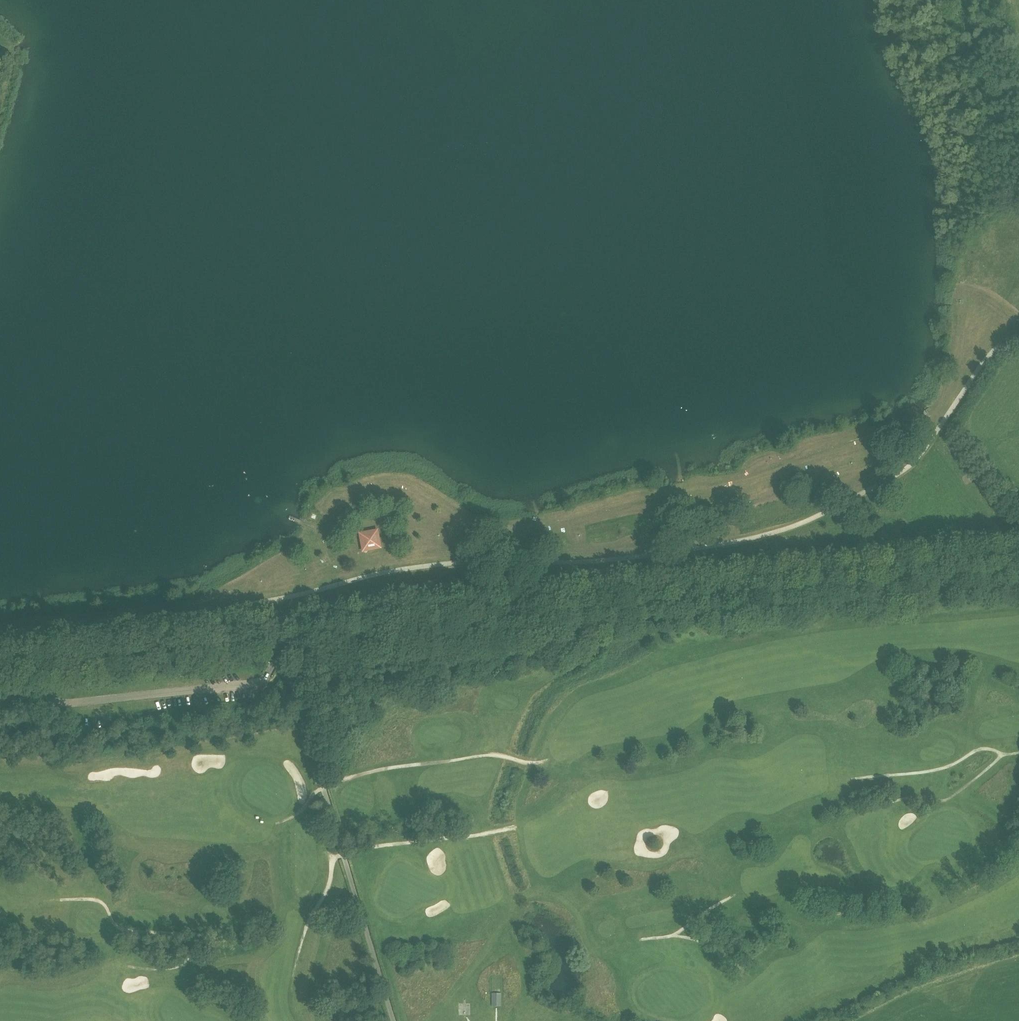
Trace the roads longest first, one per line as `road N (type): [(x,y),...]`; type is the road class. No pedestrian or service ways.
road 1 (unclassified): [(0,664),(1018,569)]

